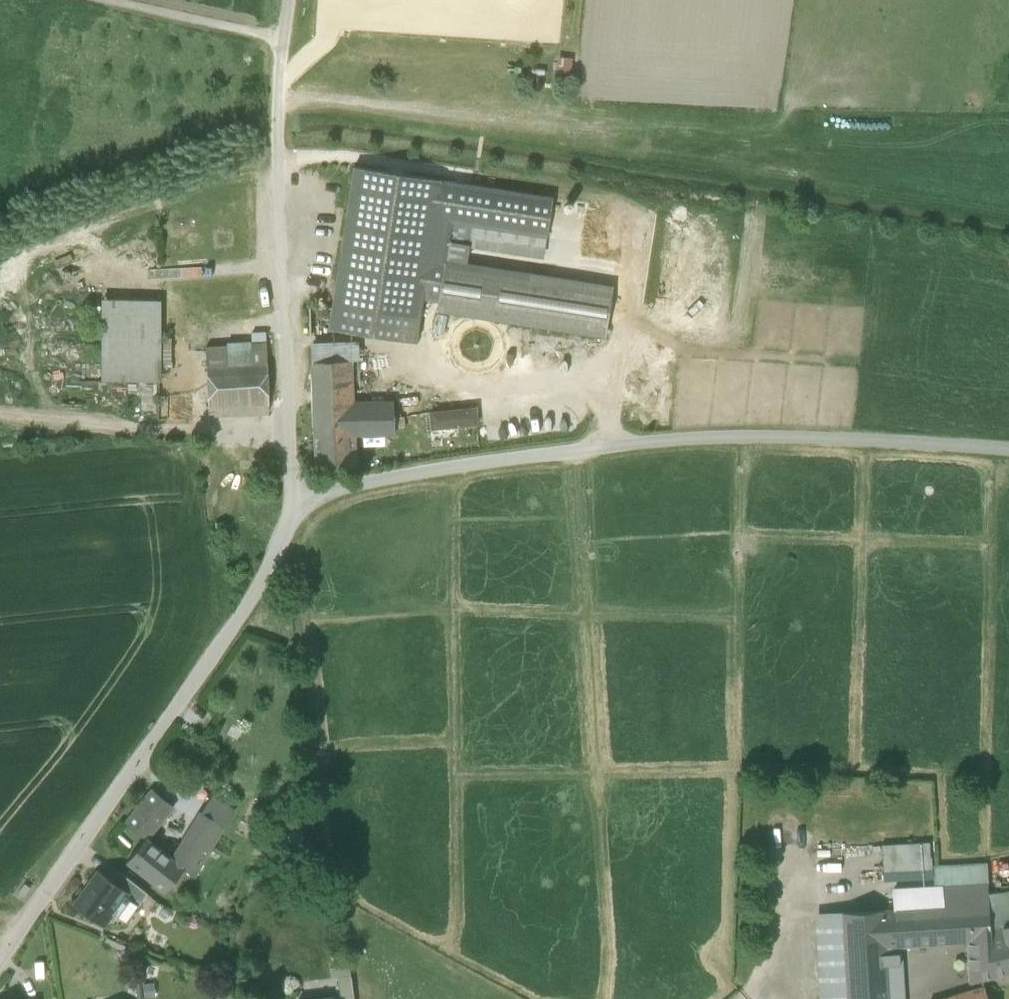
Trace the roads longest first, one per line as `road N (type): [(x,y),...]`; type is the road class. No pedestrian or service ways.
road 1 (unclassified): [(295,493),(631,445),(837,442),(1008,453)]
road 2 (unclassified): [(295,493),(274,556),(218,650),(0,962)]
road 3 (unclassified): [(286,0),(277,101),(295,493)]

